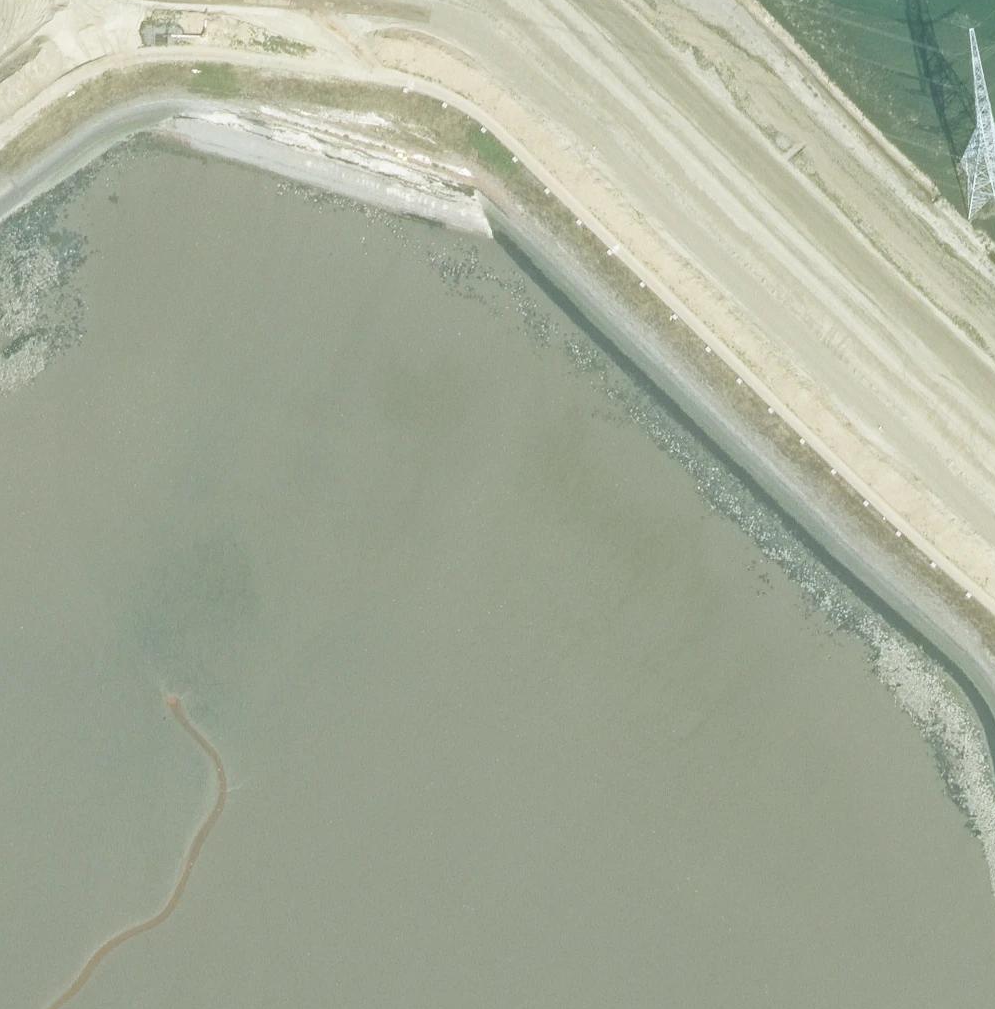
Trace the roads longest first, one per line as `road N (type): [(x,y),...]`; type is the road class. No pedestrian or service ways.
road 1 (unclassified): [(994,391),(600,0)]

